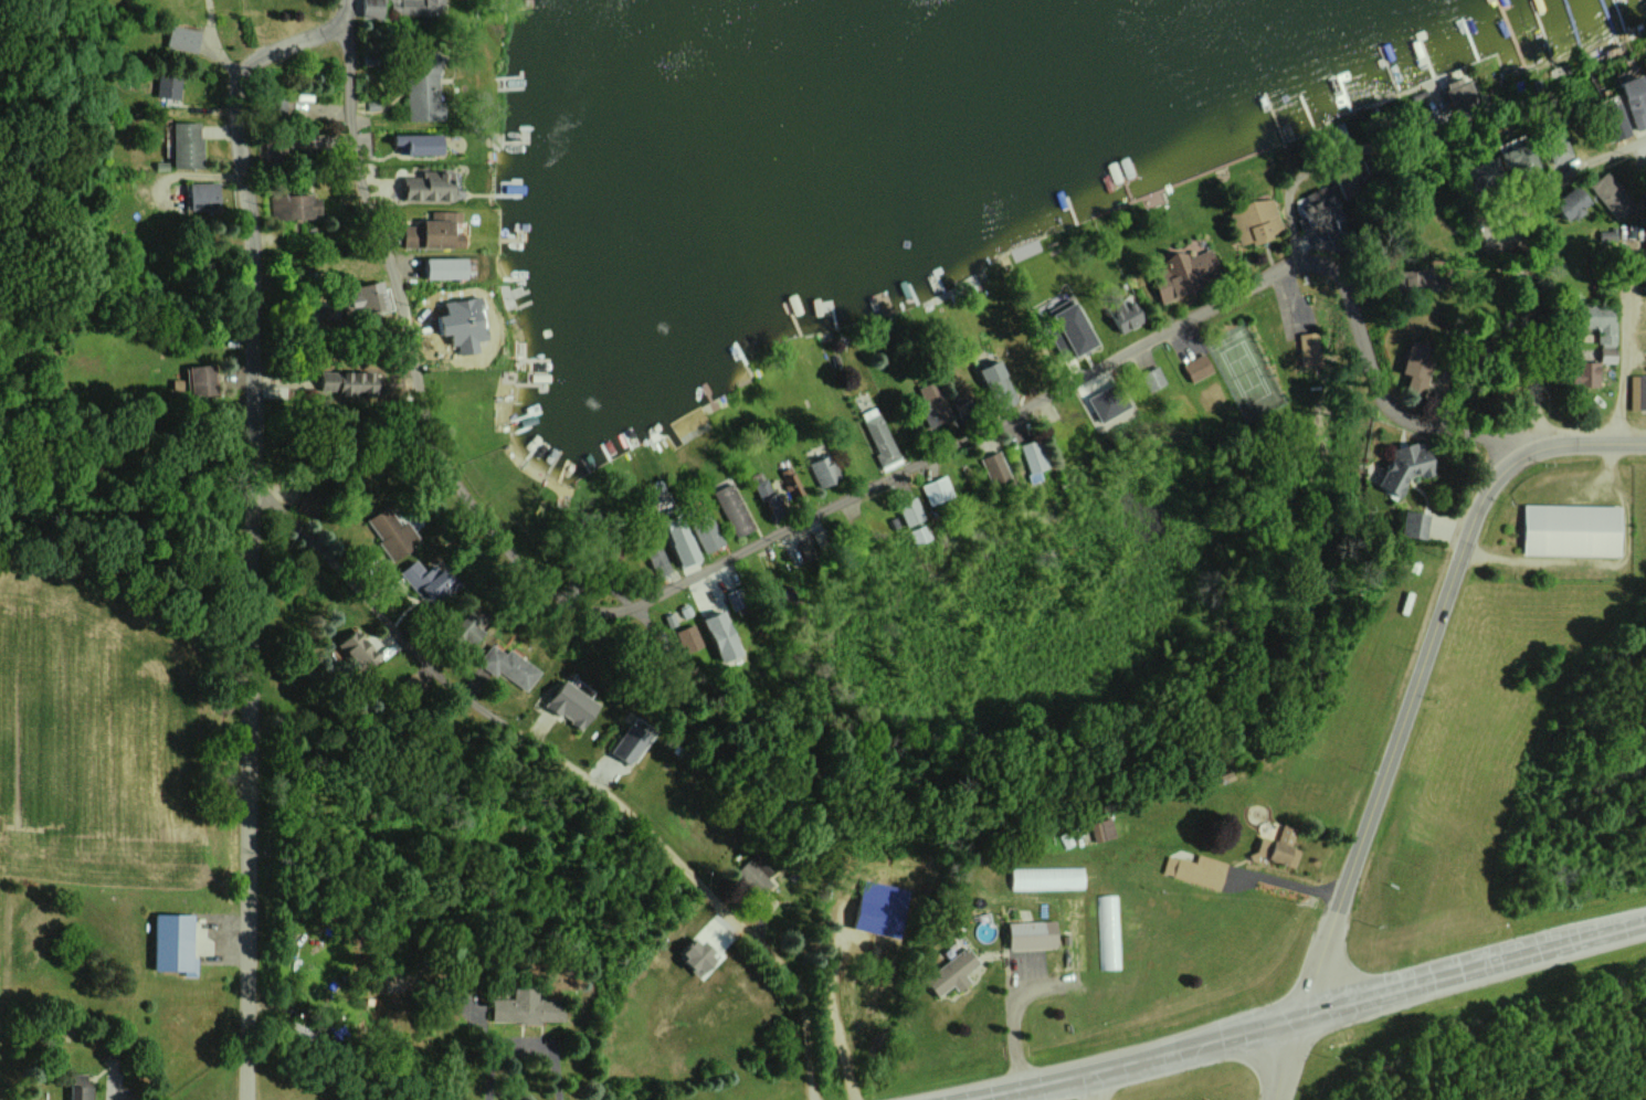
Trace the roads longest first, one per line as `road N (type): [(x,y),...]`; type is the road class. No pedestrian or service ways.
road 1 (residential): [(346,17),(357,161),(435,445),(519,564),(556,600),(588,616),(647,615),(1302,258),(1327,264),(1343,281),(1389,409),(1434,425),(1539,435)]
road 2 (residential): [(346,17),(262,52),(239,82),(255,415),(246,1099)]
road 3 (residential): [(255,485),(451,685),(622,805),(793,974),(810,1008),(811,1099)]
road 4 (tertiary): [(1267,1099),(1481,503),(1539,435),(1645,436)]
road 5 (secondary): [(1645,920),(1294,1019),(958,1099)]
road 6 (residential): [(1645,137),(1558,174),(1527,205),(1539,435)]

